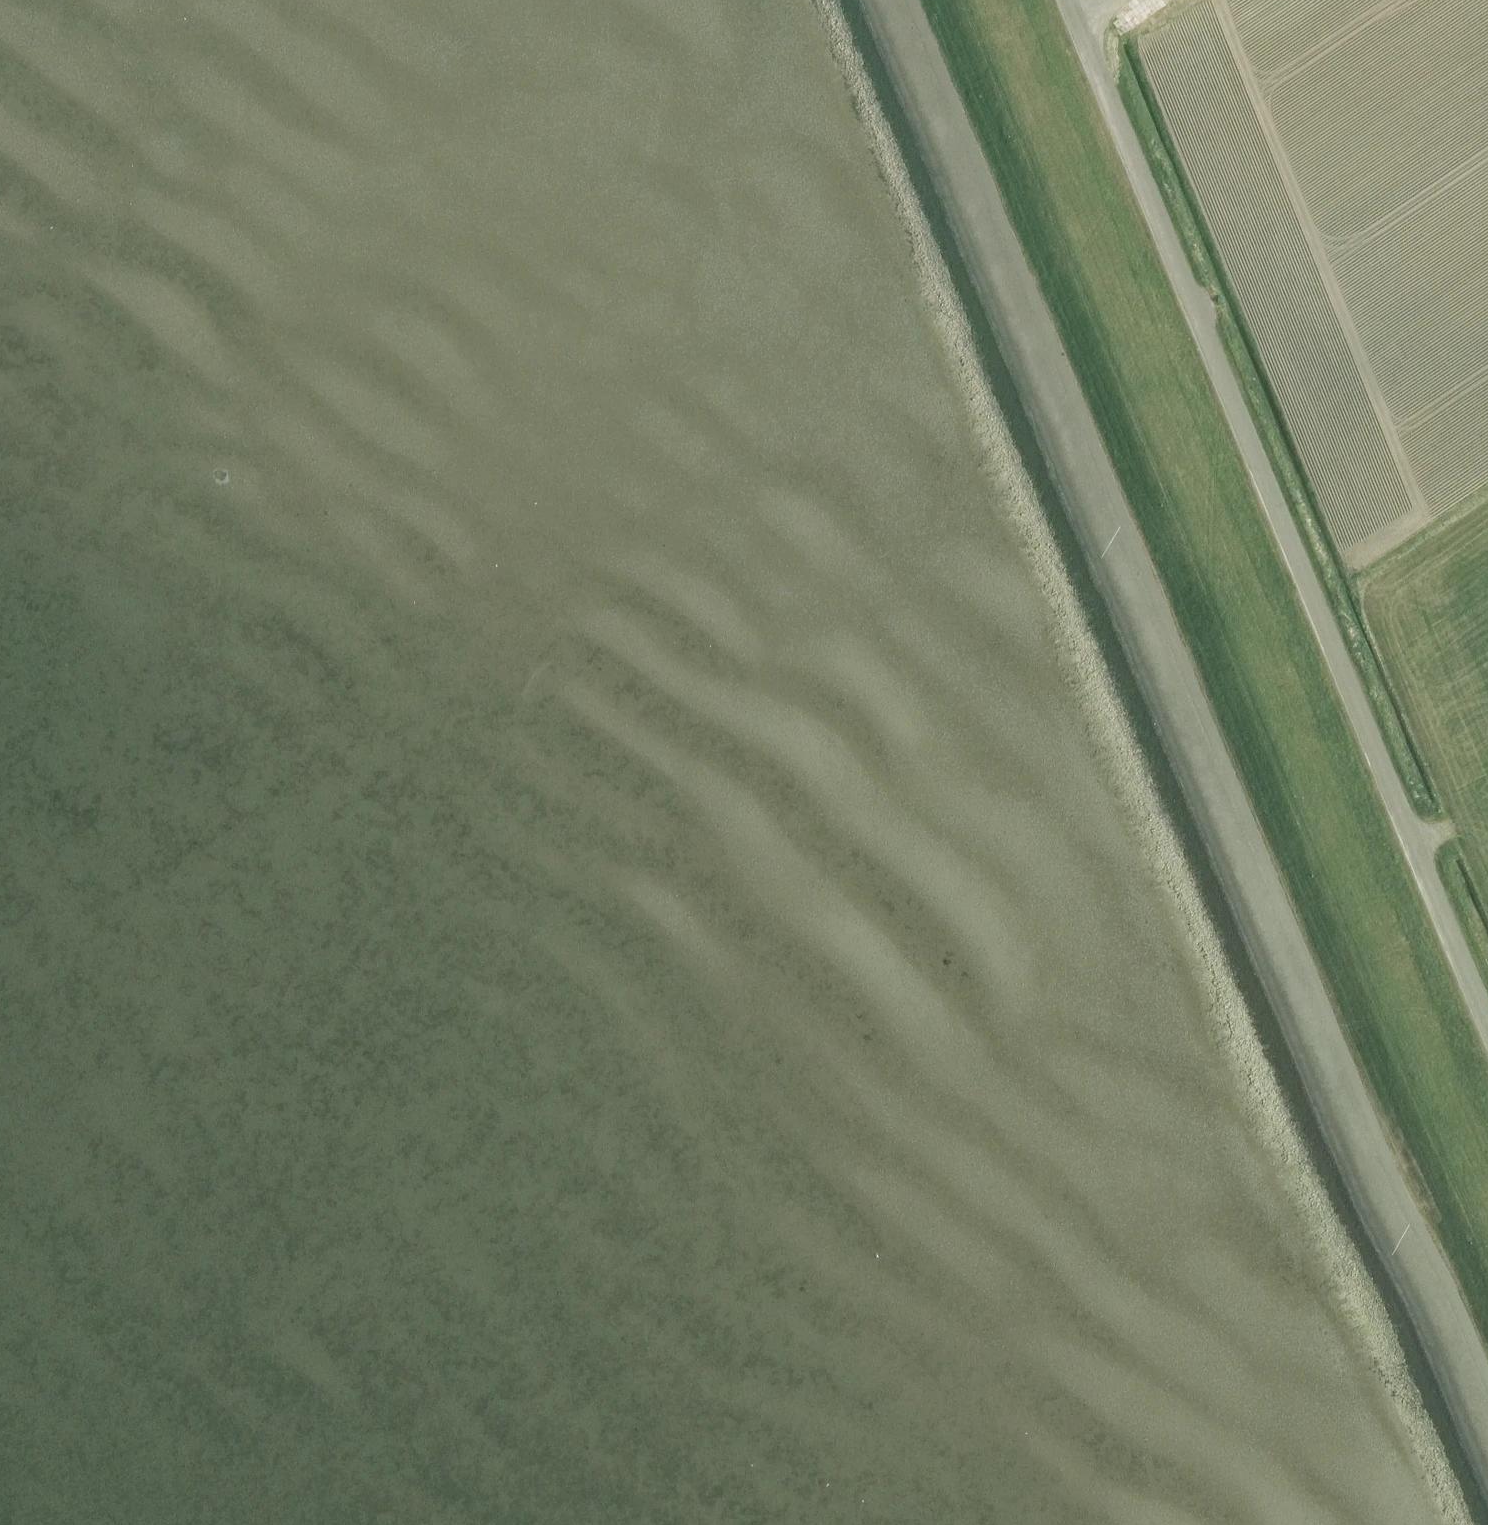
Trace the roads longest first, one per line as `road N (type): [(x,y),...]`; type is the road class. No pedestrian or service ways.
road 1 (unclassified): [(1487,1025),(1071,0)]

